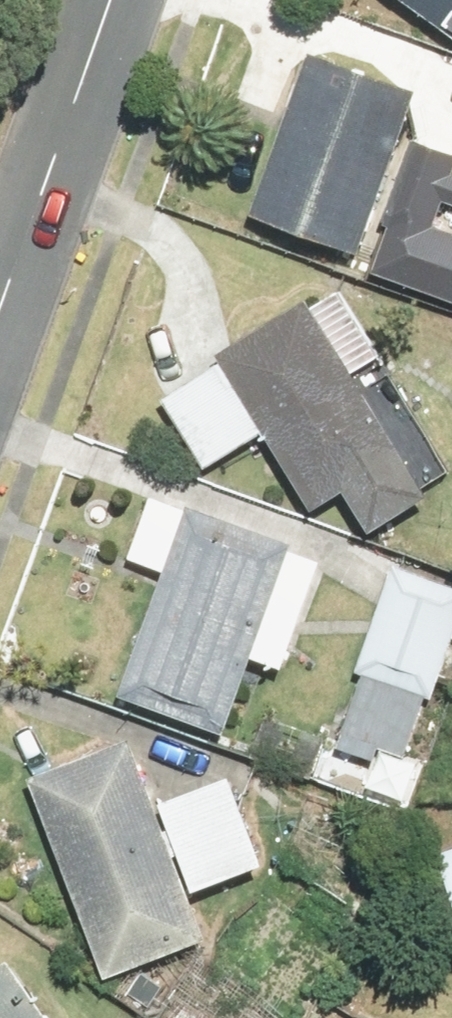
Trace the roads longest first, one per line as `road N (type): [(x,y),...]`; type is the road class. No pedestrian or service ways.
road 1 (residential): [(109,0),(0,297)]

